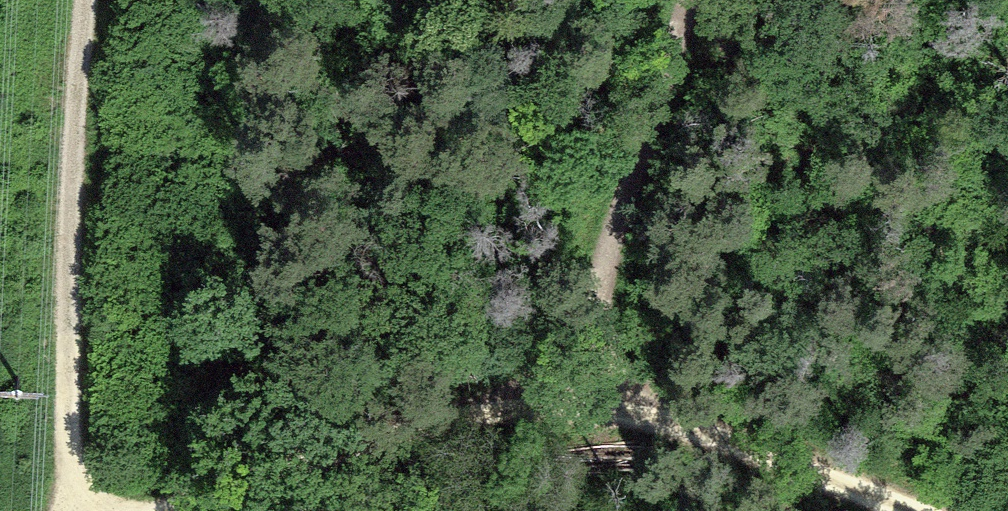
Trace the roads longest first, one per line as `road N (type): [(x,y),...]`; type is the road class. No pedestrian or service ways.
road 1 (track): [(763,0),(736,34),(621,349),(225,510)]
road 2 (track): [(99,510),(82,318),(88,0)]
road 3 (track): [(522,390),(854,457),(989,510)]
road 4 (track): [(621,349),(796,340)]

